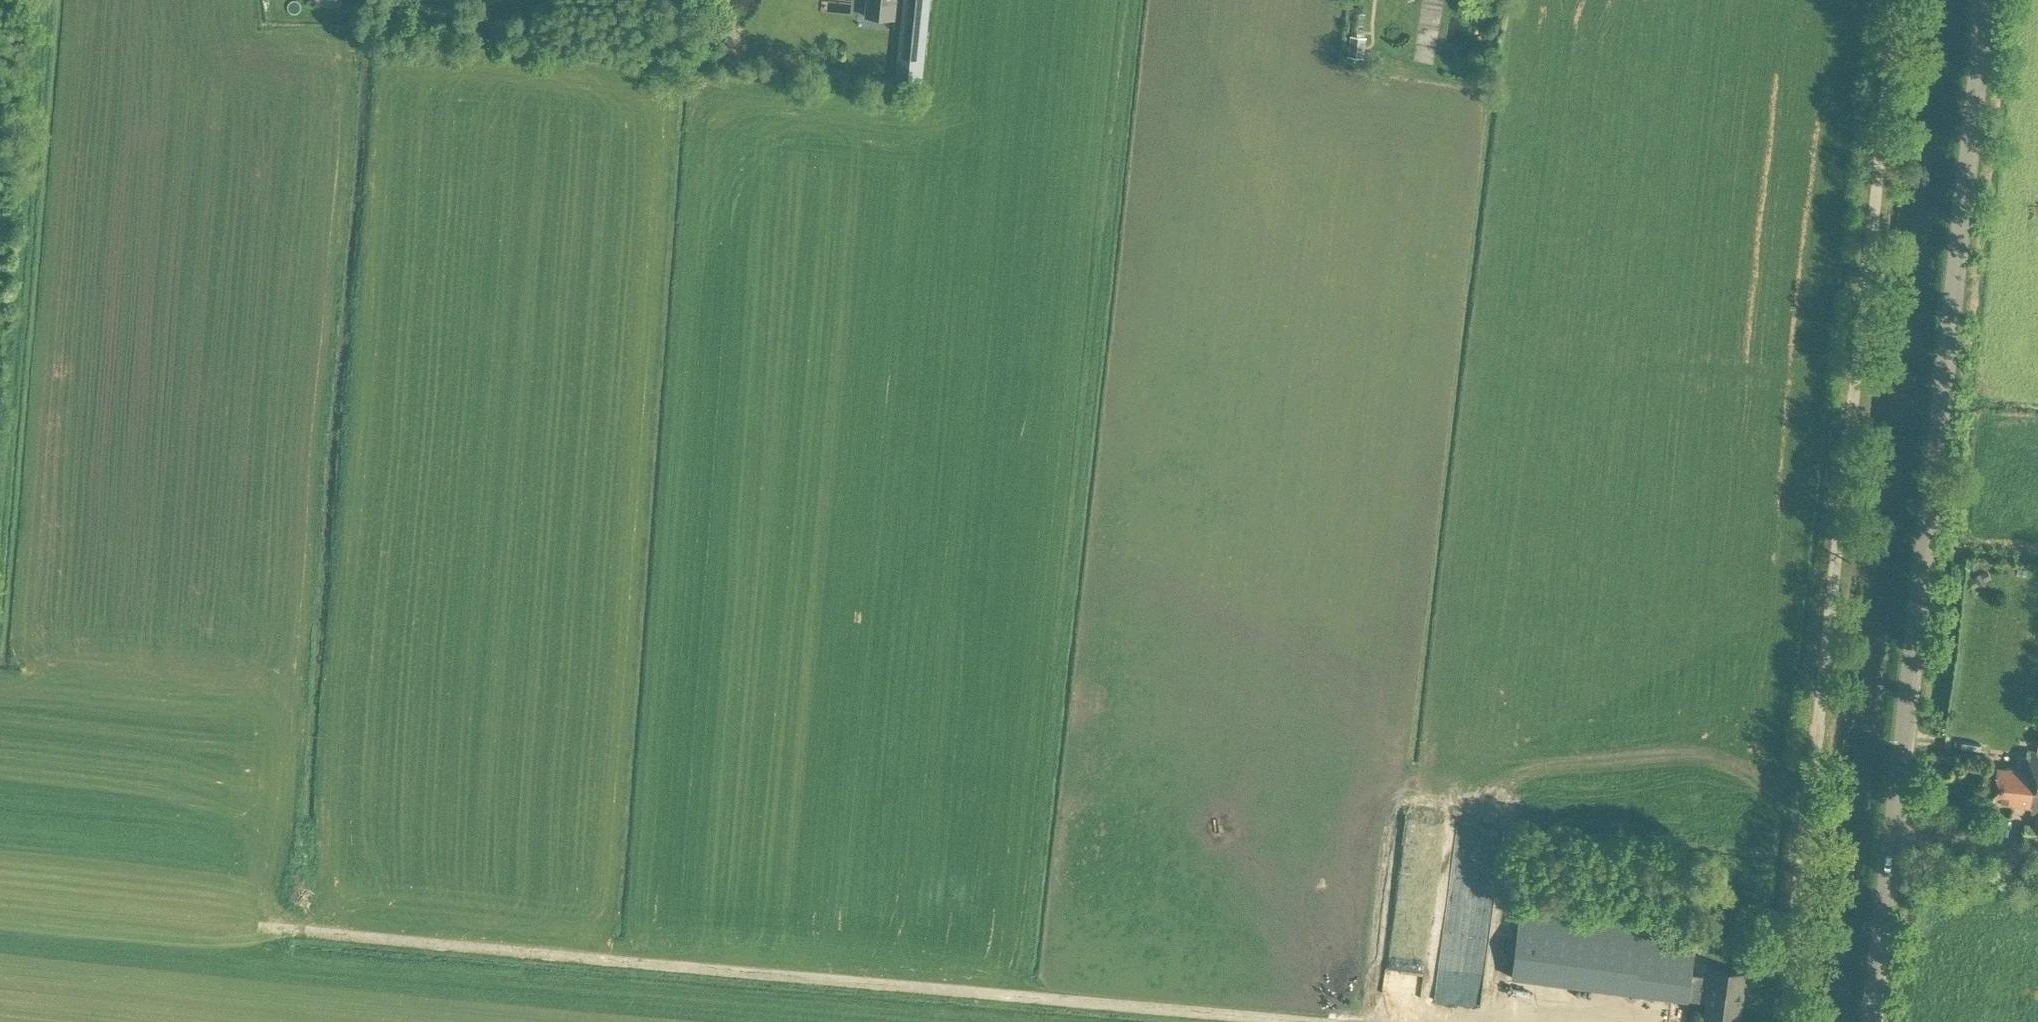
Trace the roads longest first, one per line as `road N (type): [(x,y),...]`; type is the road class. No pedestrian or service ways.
road 1 (unclassified): [(1783,1021),(1896,0)]
road 2 (tertiary): [(1872,1021),(1985,0)]

